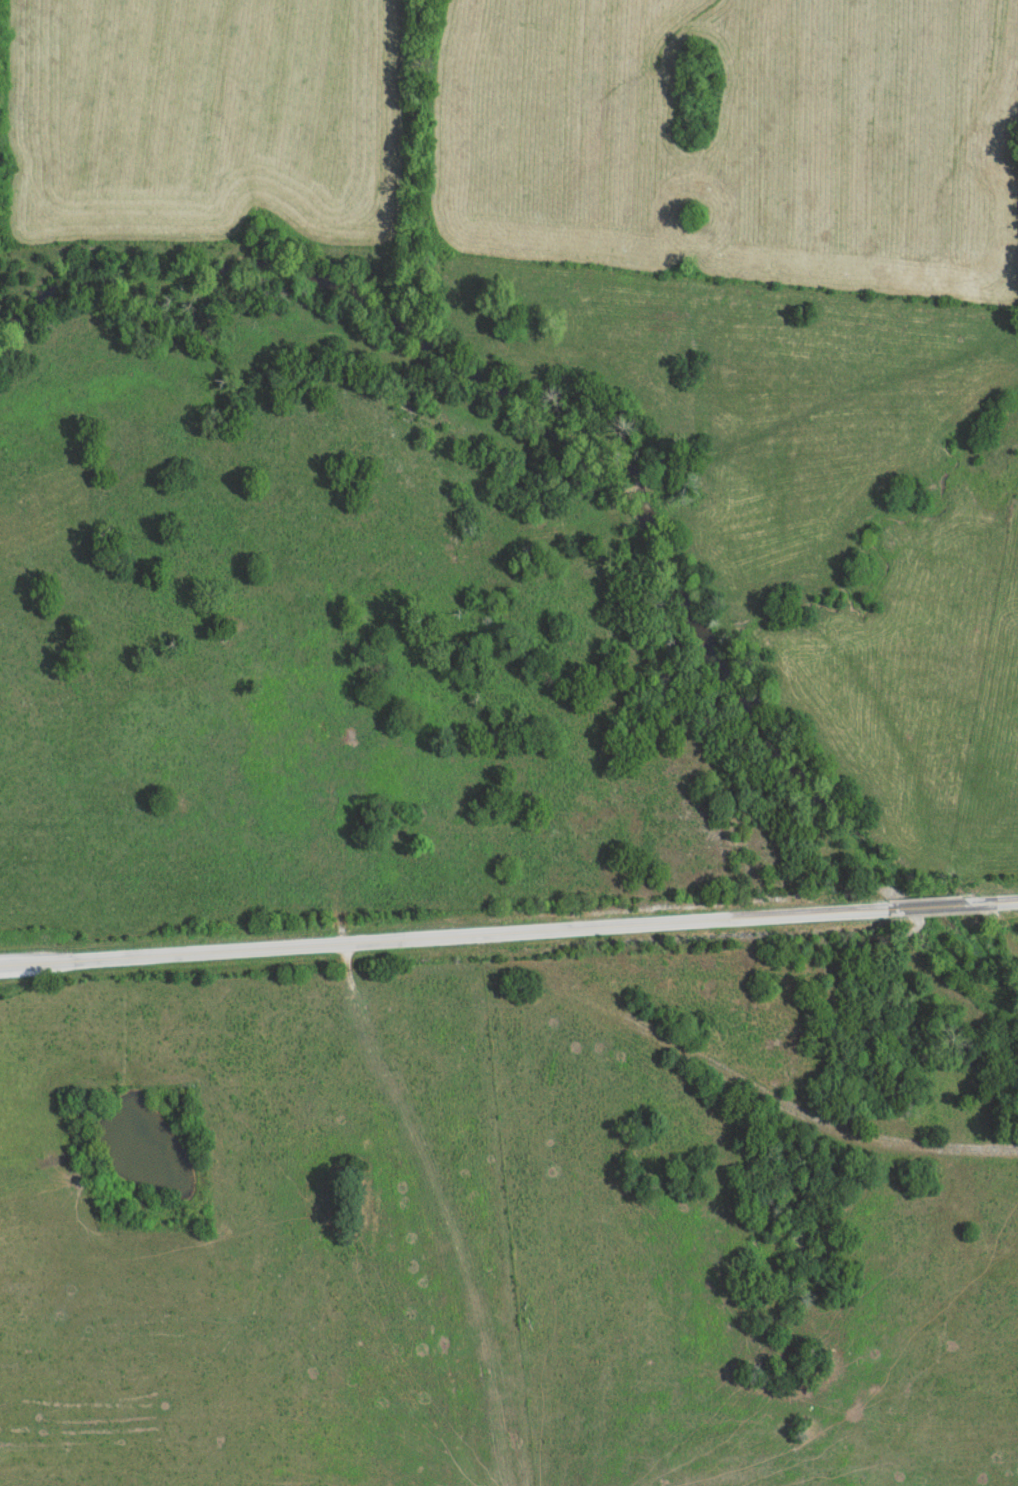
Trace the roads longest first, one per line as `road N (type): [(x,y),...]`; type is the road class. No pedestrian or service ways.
road 1 (secondary): [(0,964),(1017,896)]

